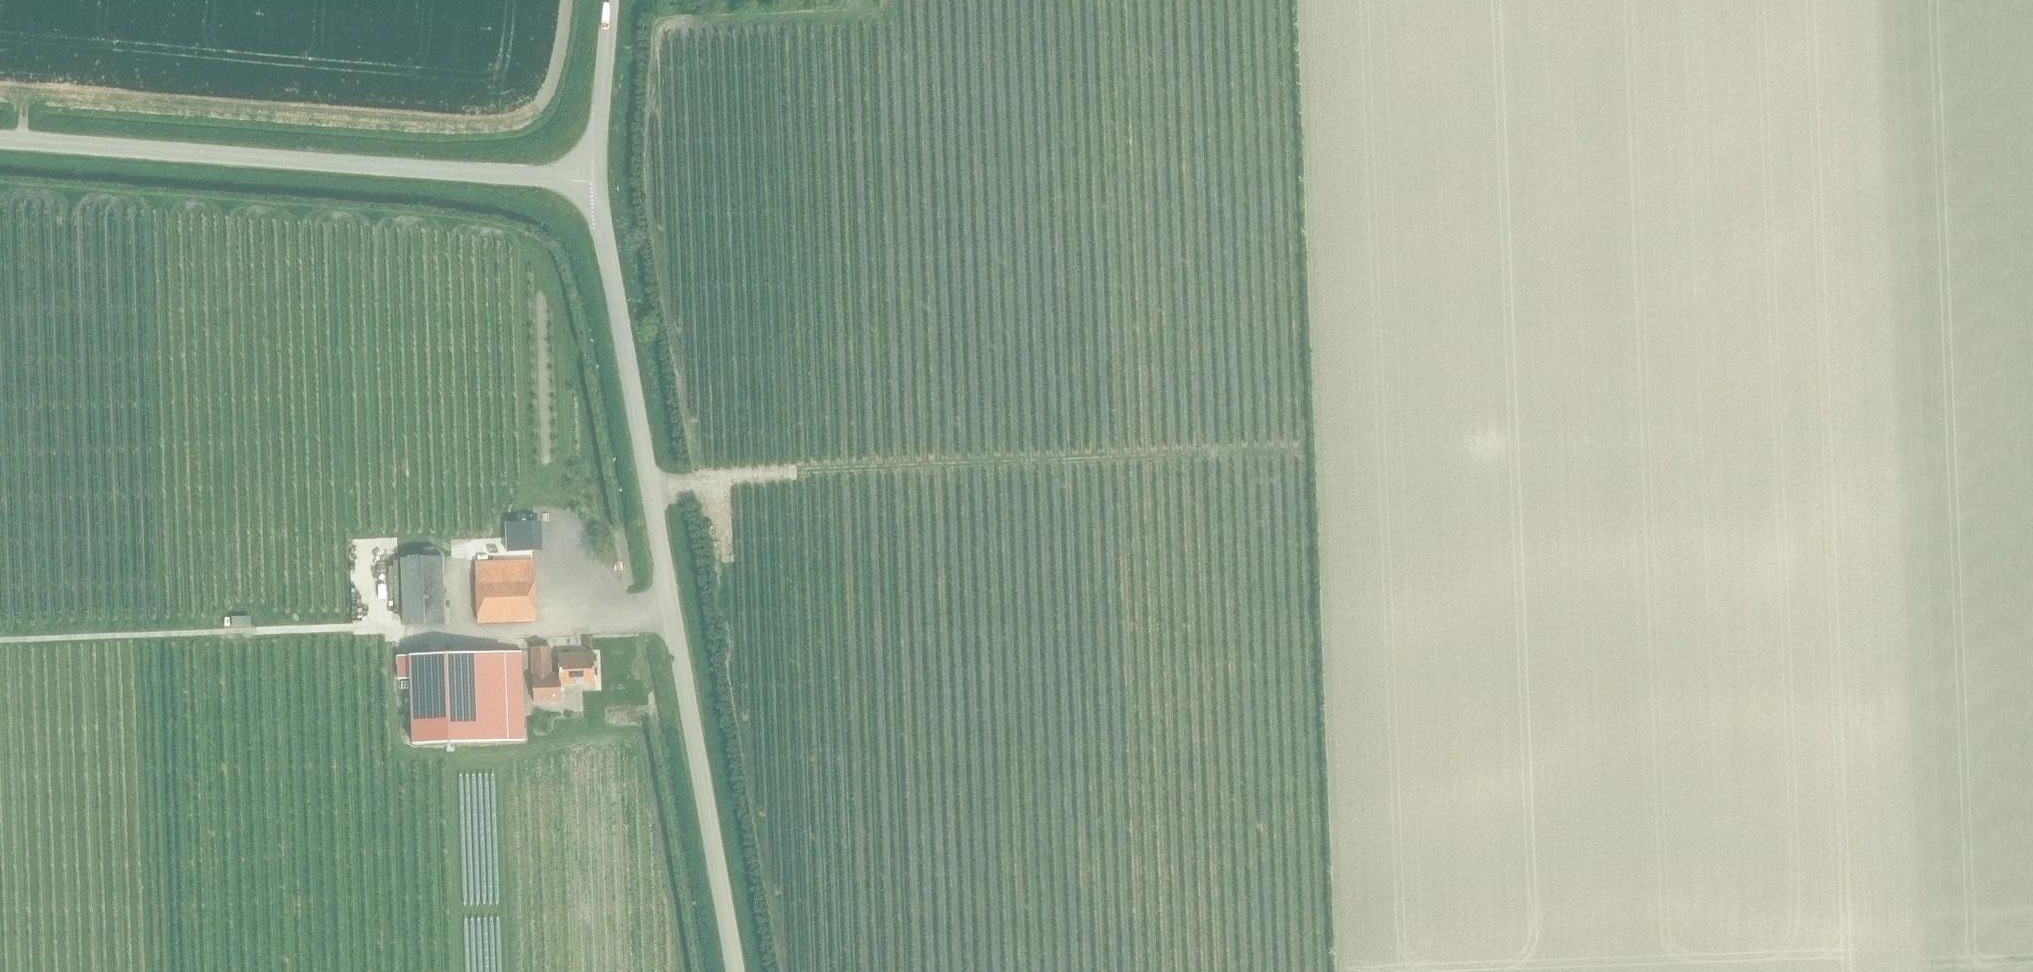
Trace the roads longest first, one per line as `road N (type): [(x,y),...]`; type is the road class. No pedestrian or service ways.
road 1 (unclassified): [(737,971),(600,181)]
road 2 (track): [(650,481),(1303,450)]
road 3 (unclassified): [(600,181),(0,139)]
road 4 (unclassified): [(600,181),(608,0)]

